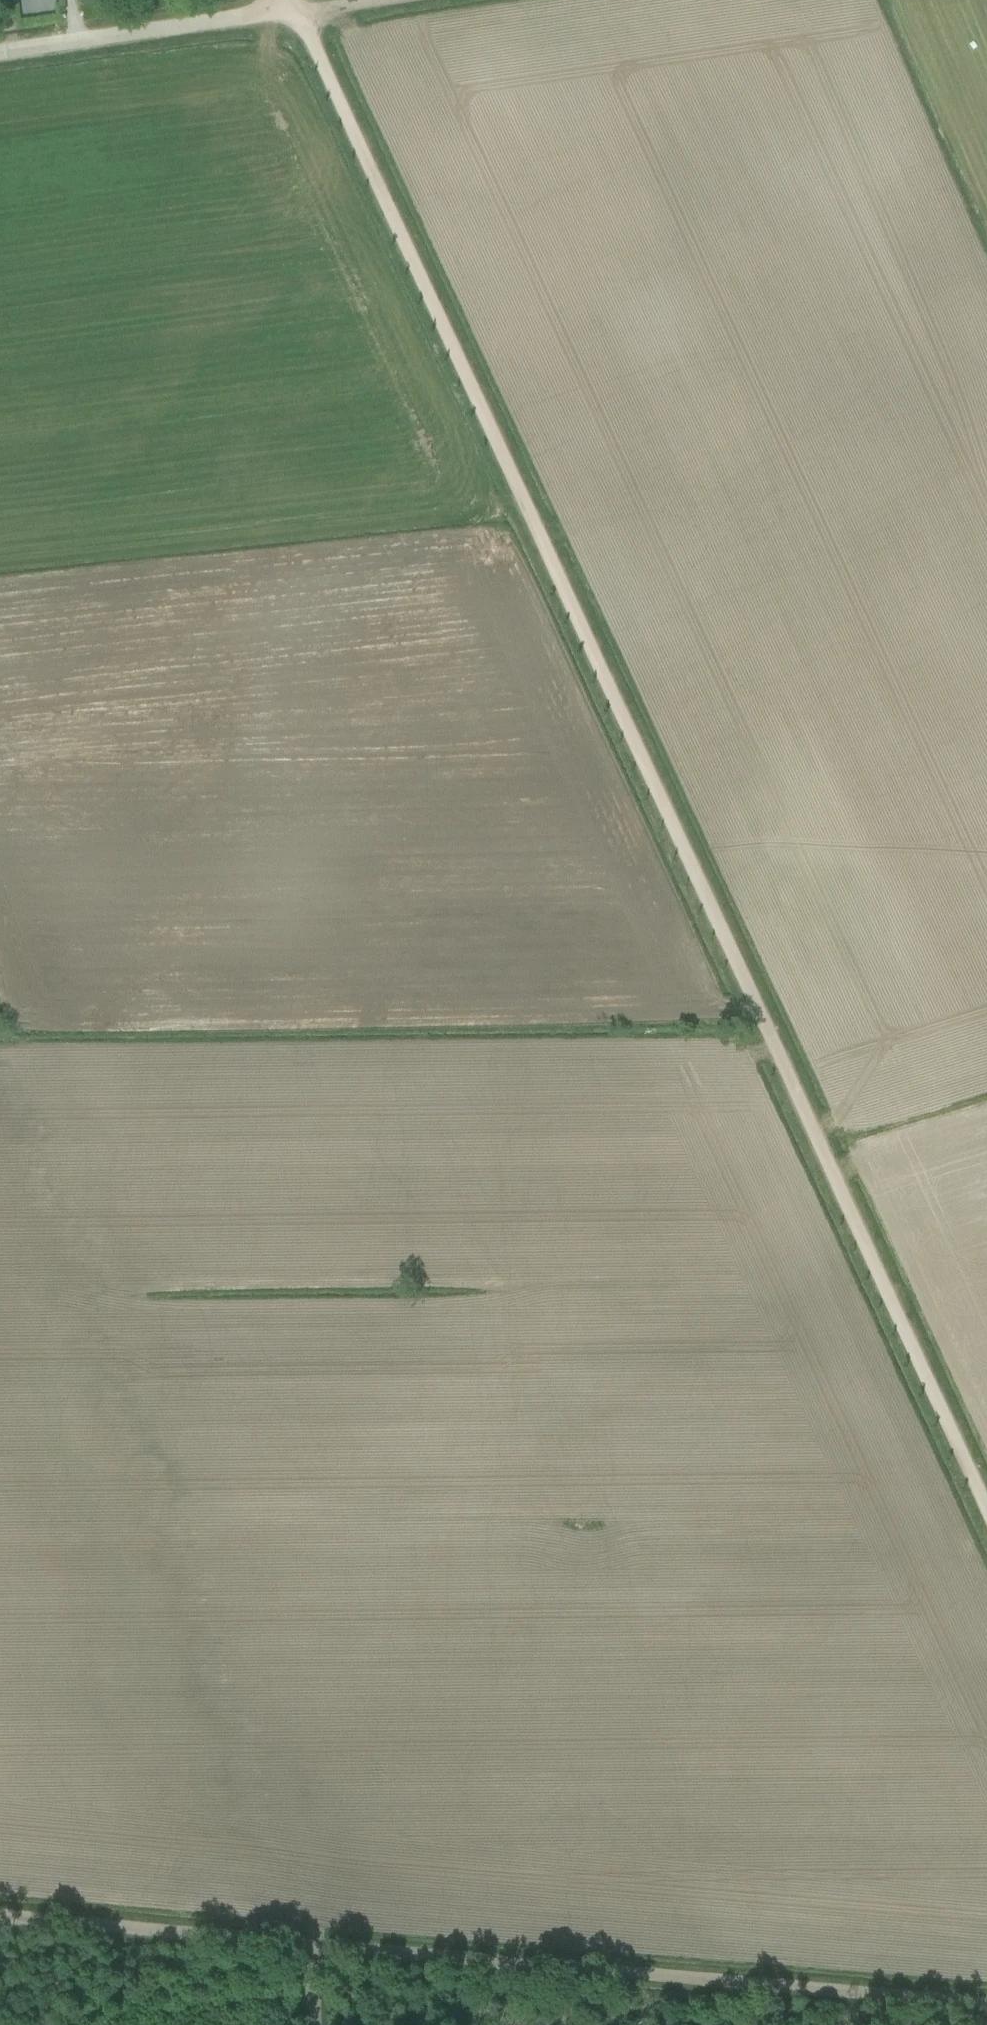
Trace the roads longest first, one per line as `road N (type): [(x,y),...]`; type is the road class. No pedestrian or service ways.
road 1 (track): [(294,12),(986,1512)]
road 2 (track): [(307,1946),(986,2006)]
road 3 (track): [(0,1917),(307,1946)]
road 4 (residential): [(0,54),(294,12)]

